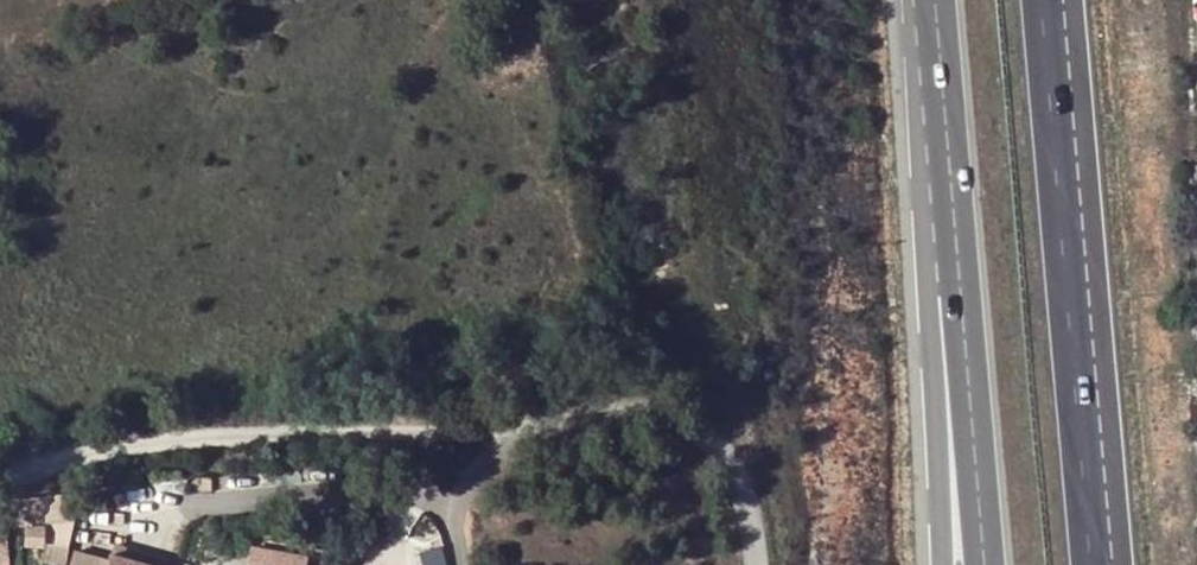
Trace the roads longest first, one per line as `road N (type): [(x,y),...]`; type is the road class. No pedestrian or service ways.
road 1 (residential): [(756,564),(747,500),(719,452),(688,433),(628,421),(419,435),(215,436),(103,451),(0,484)]
road 2 (motorway): [(1098,564),(1047,0)]
road 3 (motorway): [(936,0),(986,564)]
road 4 (motorway): [(910,0),(940,564)]

